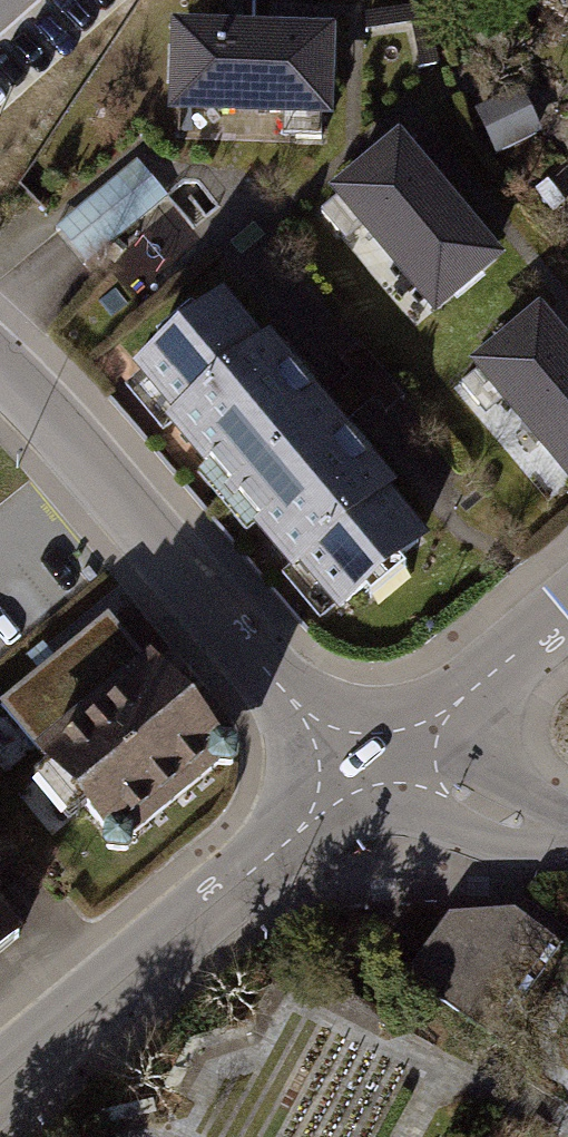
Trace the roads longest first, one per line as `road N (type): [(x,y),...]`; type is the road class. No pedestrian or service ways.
road 1 (residential): [(0,374),(301,710),(382,760)]
road 2 (residential): [(0,1082),(382,760)]
road 3 (residential): [(567,610),(382,760)]
road 4 (residential): [(567,828),(485,807),(382,760)]

